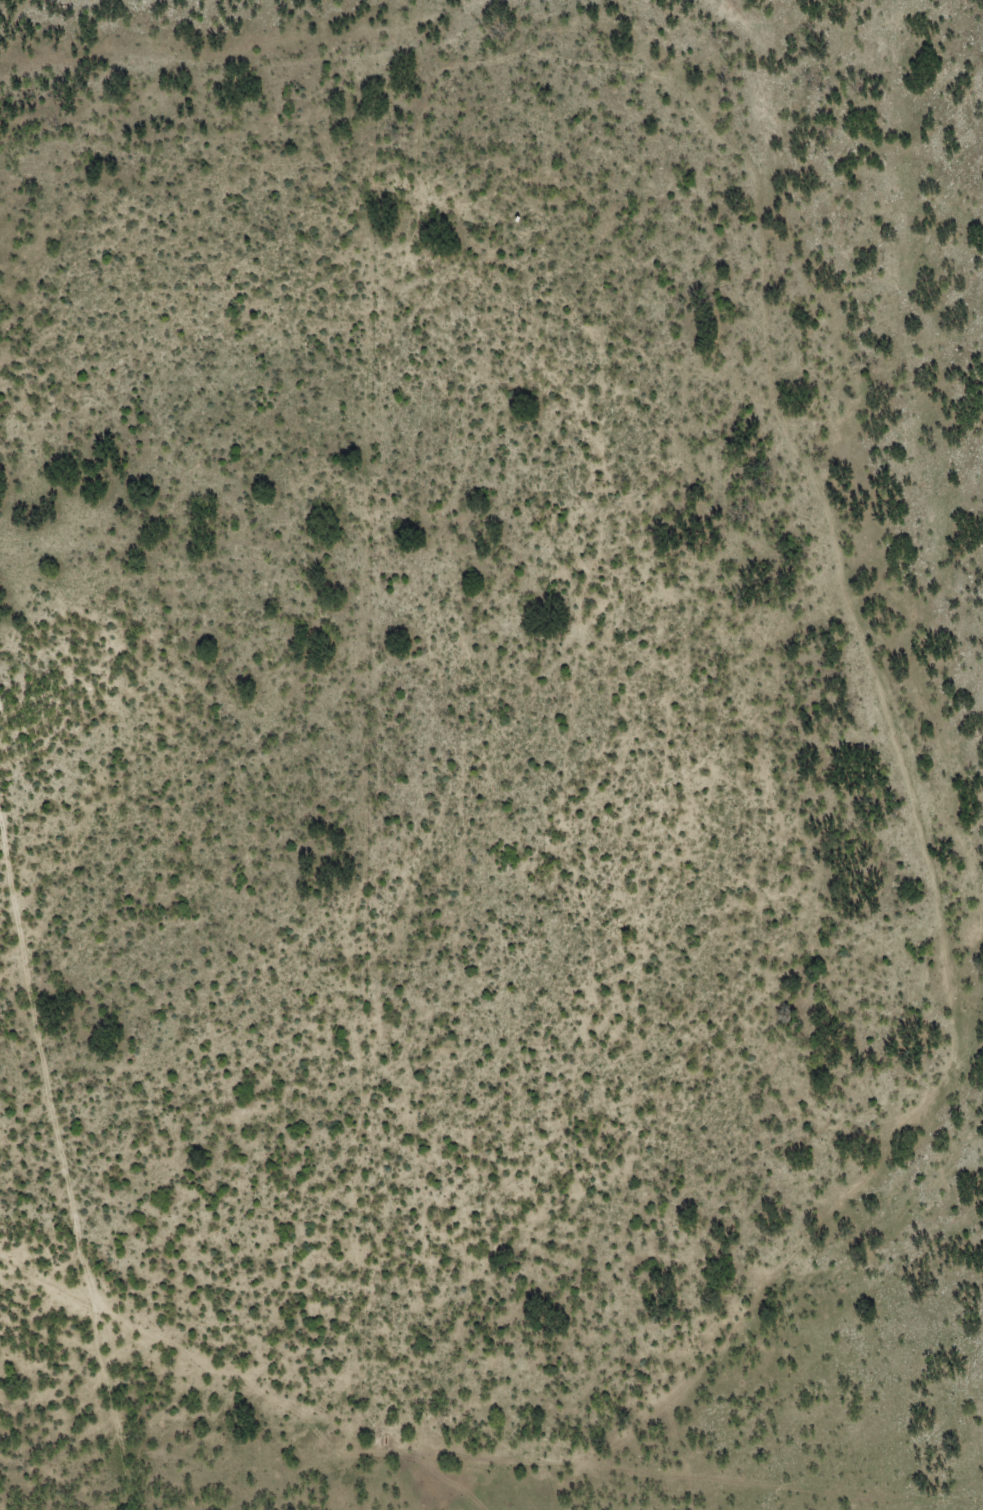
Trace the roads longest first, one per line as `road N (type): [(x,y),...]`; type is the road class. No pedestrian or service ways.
road 1 (residential): [(0,706),(19,793),(48,843),(103,1197),(118,1212),(163,1509)]

